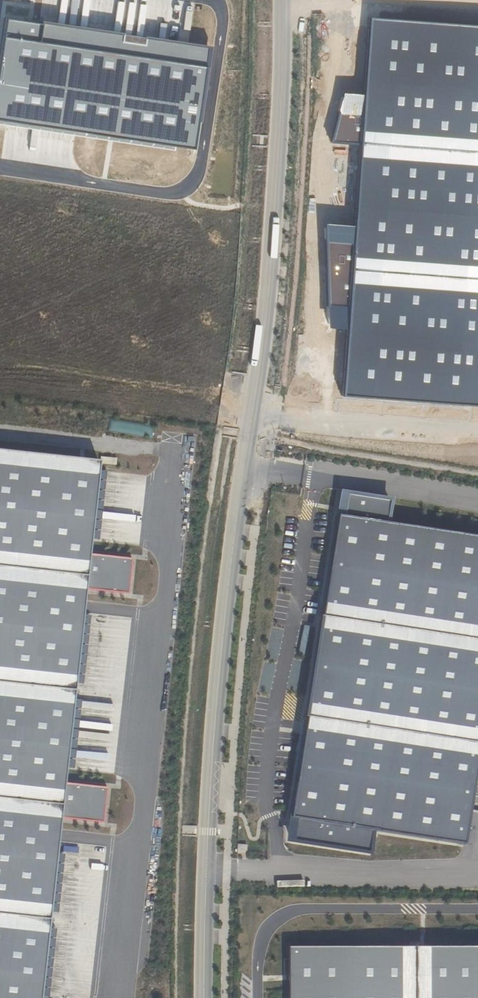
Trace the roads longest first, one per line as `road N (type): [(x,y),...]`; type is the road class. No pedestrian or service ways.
road 1 (residential): [(203,997),(217,680),(245,466)]
road 2 (residential): [(283,0),(274,219),(245,466)]

